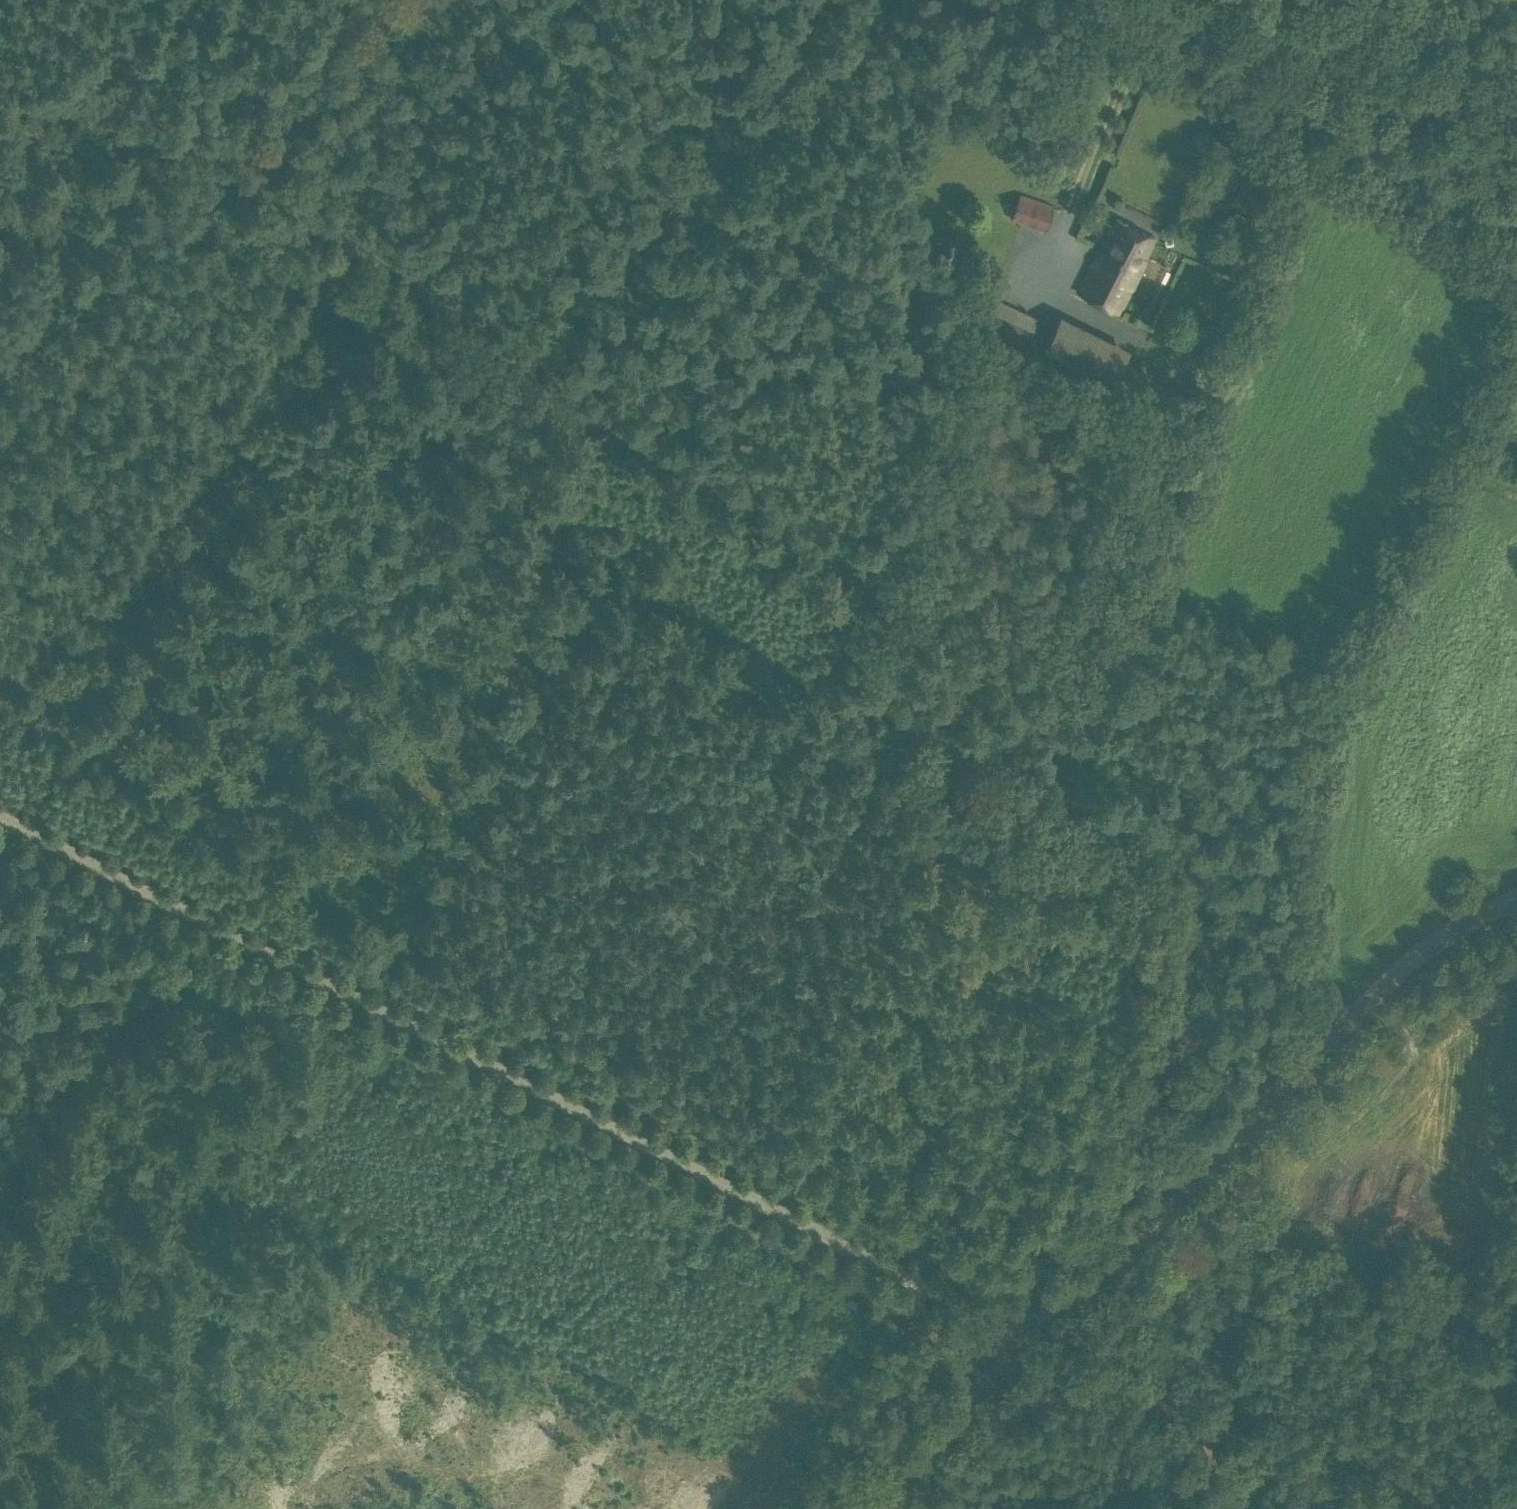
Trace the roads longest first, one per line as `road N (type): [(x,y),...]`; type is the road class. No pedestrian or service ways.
road 1 (unclassified): [(1027,1346),(910,1279),(0,818)]
road 2 (unclassified): [(1027,1346),(1350,1012),(1444,928),(1516,891)]
road 3 (track): [(1244,0),(1516,154)]
road 4 (unclassified): [(862,1508),(1027,1346)]

